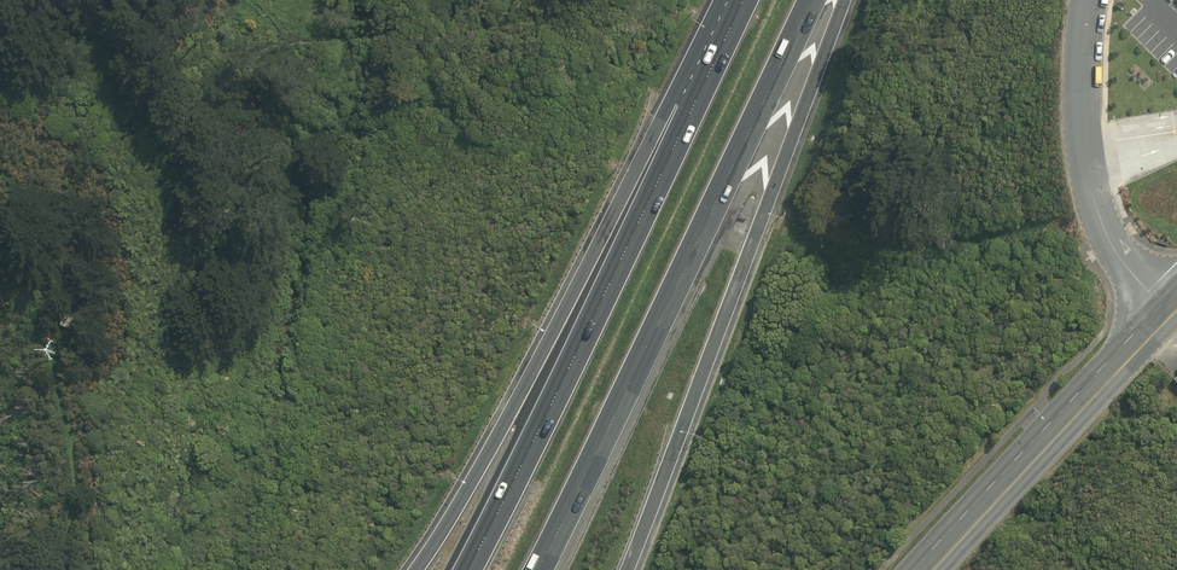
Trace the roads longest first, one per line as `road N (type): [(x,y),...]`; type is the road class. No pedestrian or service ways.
road 1 (motorway): [(811,0),(536,569)]
road 2 (motorway): [(844,0),(625,569)]
road 3 (motorway): [(417,569),(490,451),(646,147),(685,103)]
road 4 (motorway): [(467,569),(669,155),(685,103)]
road 5 (secondary): [(1166,300),(920,569)]
road 6 (unclassified): [(1089,0),(1080,116),(1092,193),(1114,245),(1166,300)]

